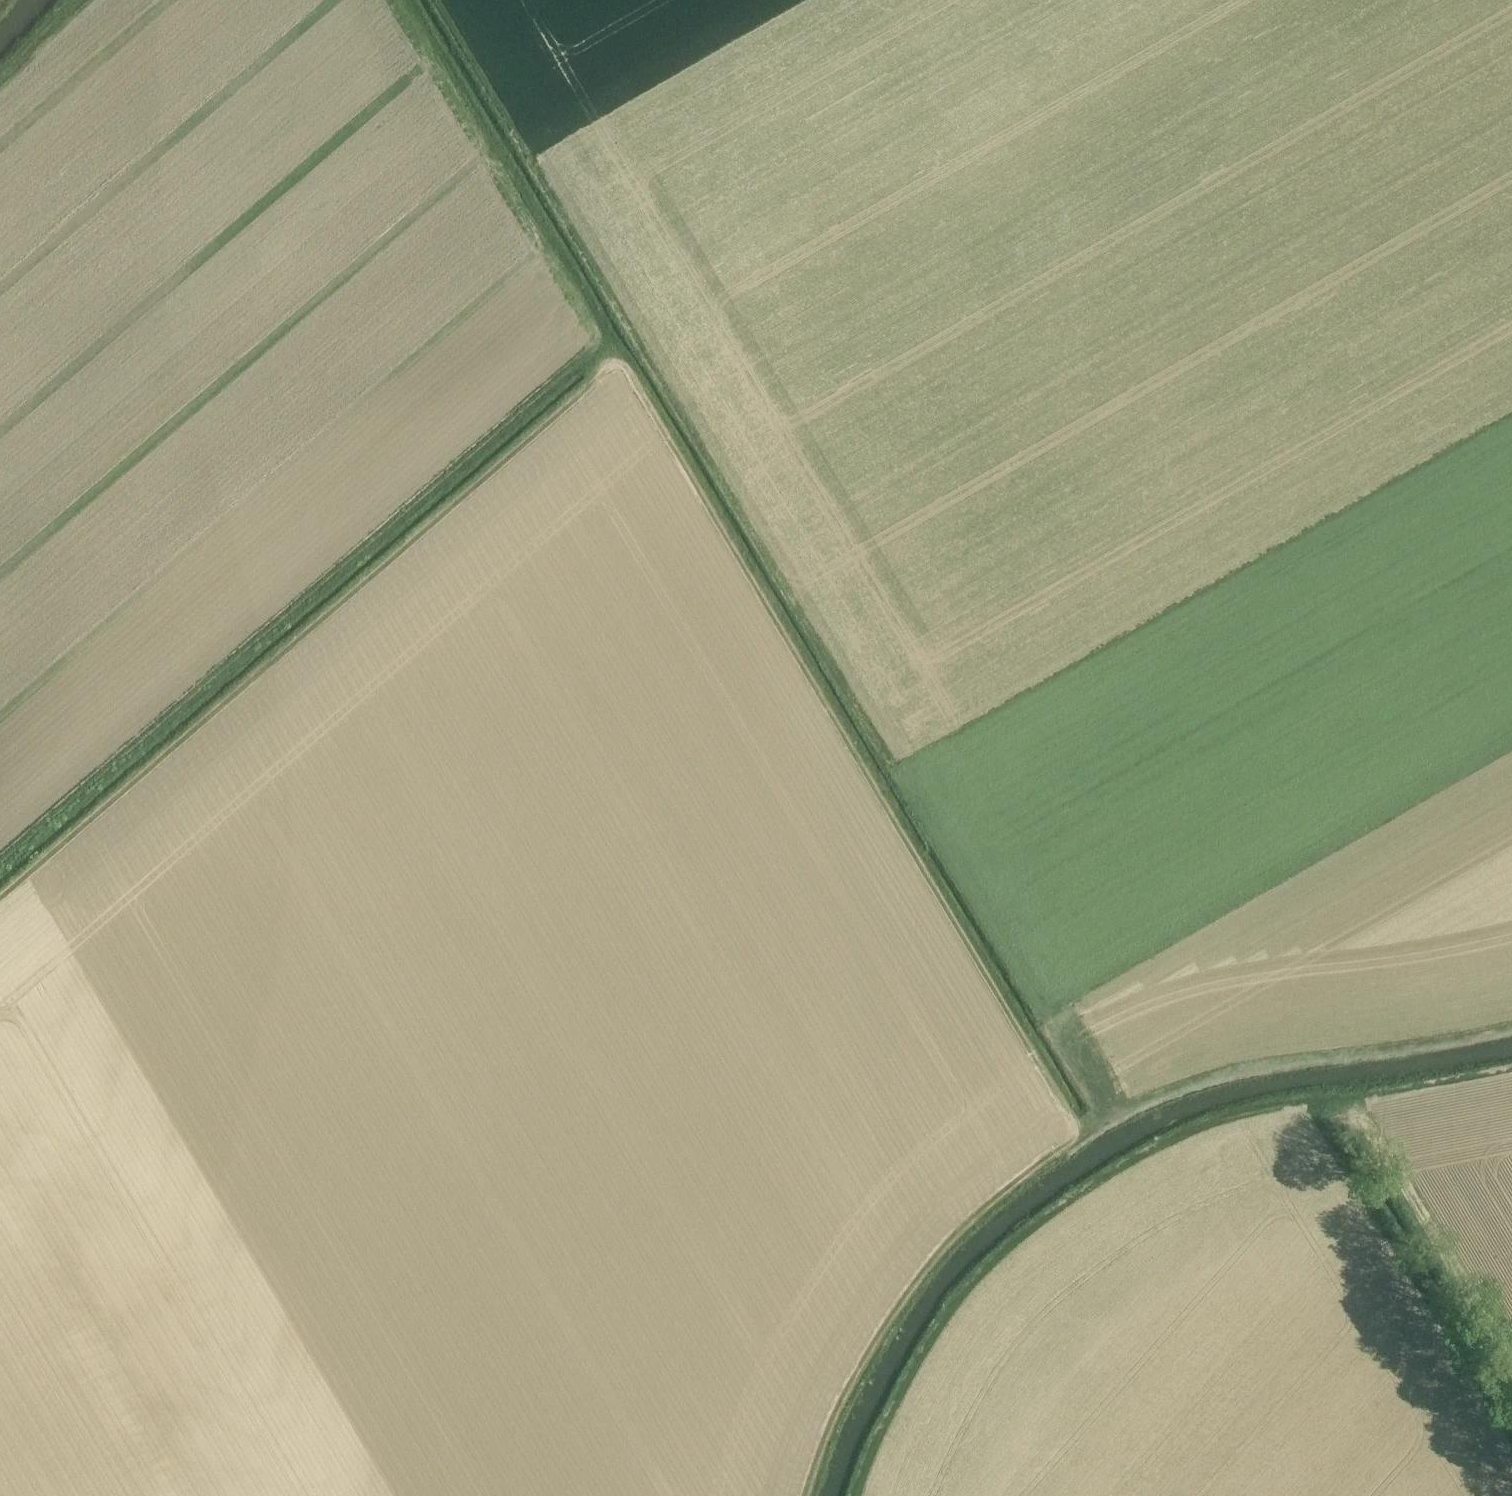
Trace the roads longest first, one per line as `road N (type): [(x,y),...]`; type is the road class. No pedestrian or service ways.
road 1 (track): [(1511,1368),(1366,1127)]

